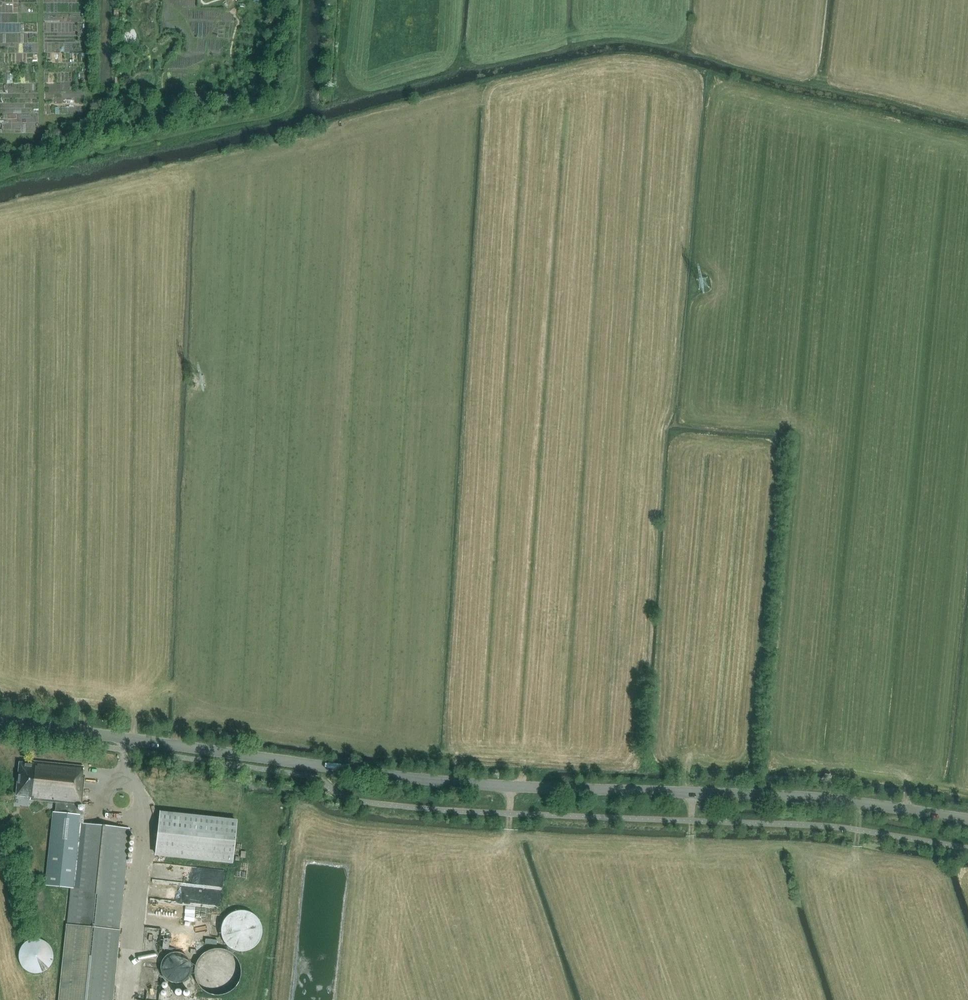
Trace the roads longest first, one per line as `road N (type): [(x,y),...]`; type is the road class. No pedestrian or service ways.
road 1 (tertiary): [(967,825),(785,800),(593,797),(0,719)]

